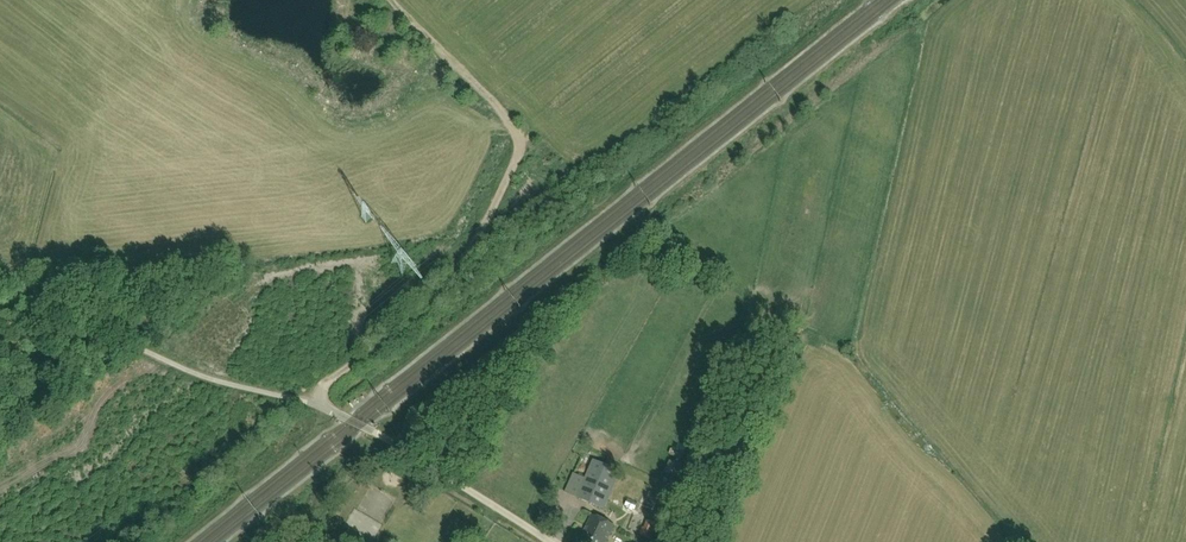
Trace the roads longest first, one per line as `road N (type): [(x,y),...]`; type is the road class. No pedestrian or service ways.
road 1 (track): [(316,404),(323,388),(445,290),(519,152),(484,93),(389,0)]
road 2 (unclassified): [(551,541),(361,425),(306,402)]

